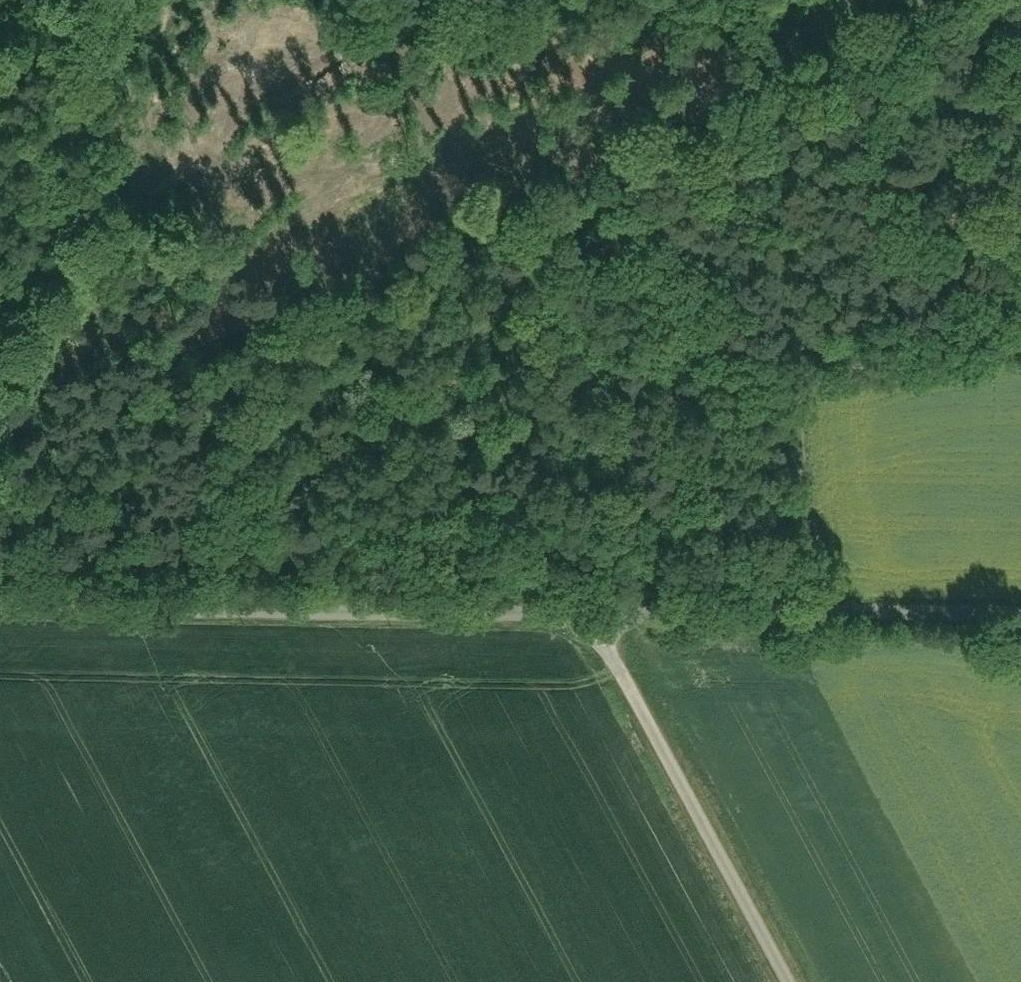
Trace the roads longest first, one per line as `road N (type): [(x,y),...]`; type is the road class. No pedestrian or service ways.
road 1 (unclassified): [(0,604),(590,617),(1020,616)]
road 2 (track): [(590,617),(786,981)]

